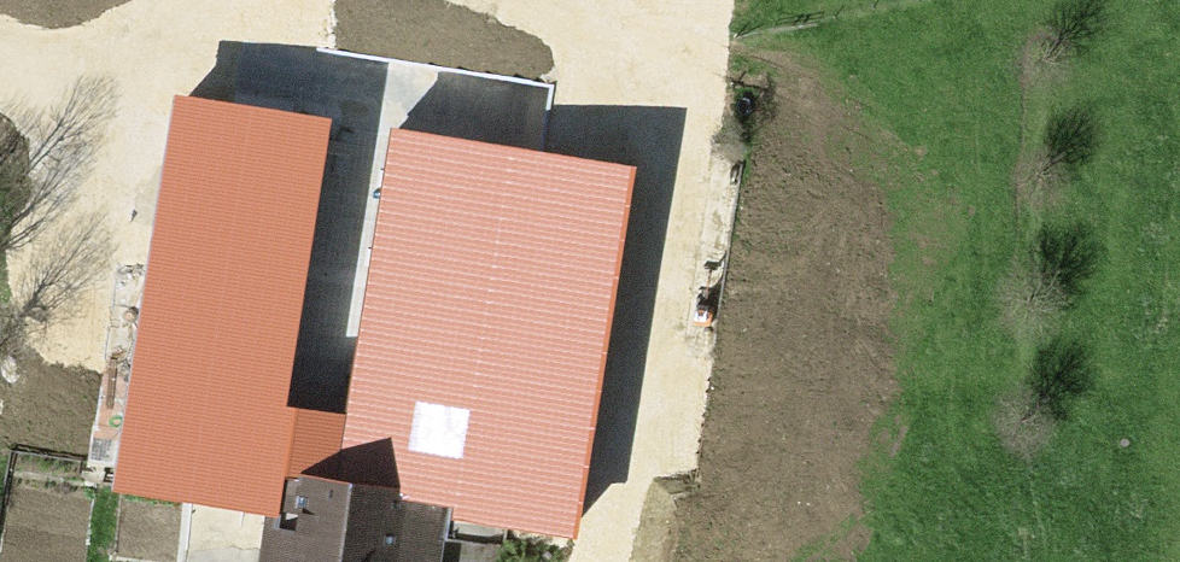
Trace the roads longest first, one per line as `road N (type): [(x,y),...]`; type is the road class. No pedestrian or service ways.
road 1 (track): [(623,85),(637,316),(543,443)]
road 2 (track): [(774,0),(656,77),(485,117),(415,119)]
road 3 (track): [(232,240),(415,119),(414,0)]

